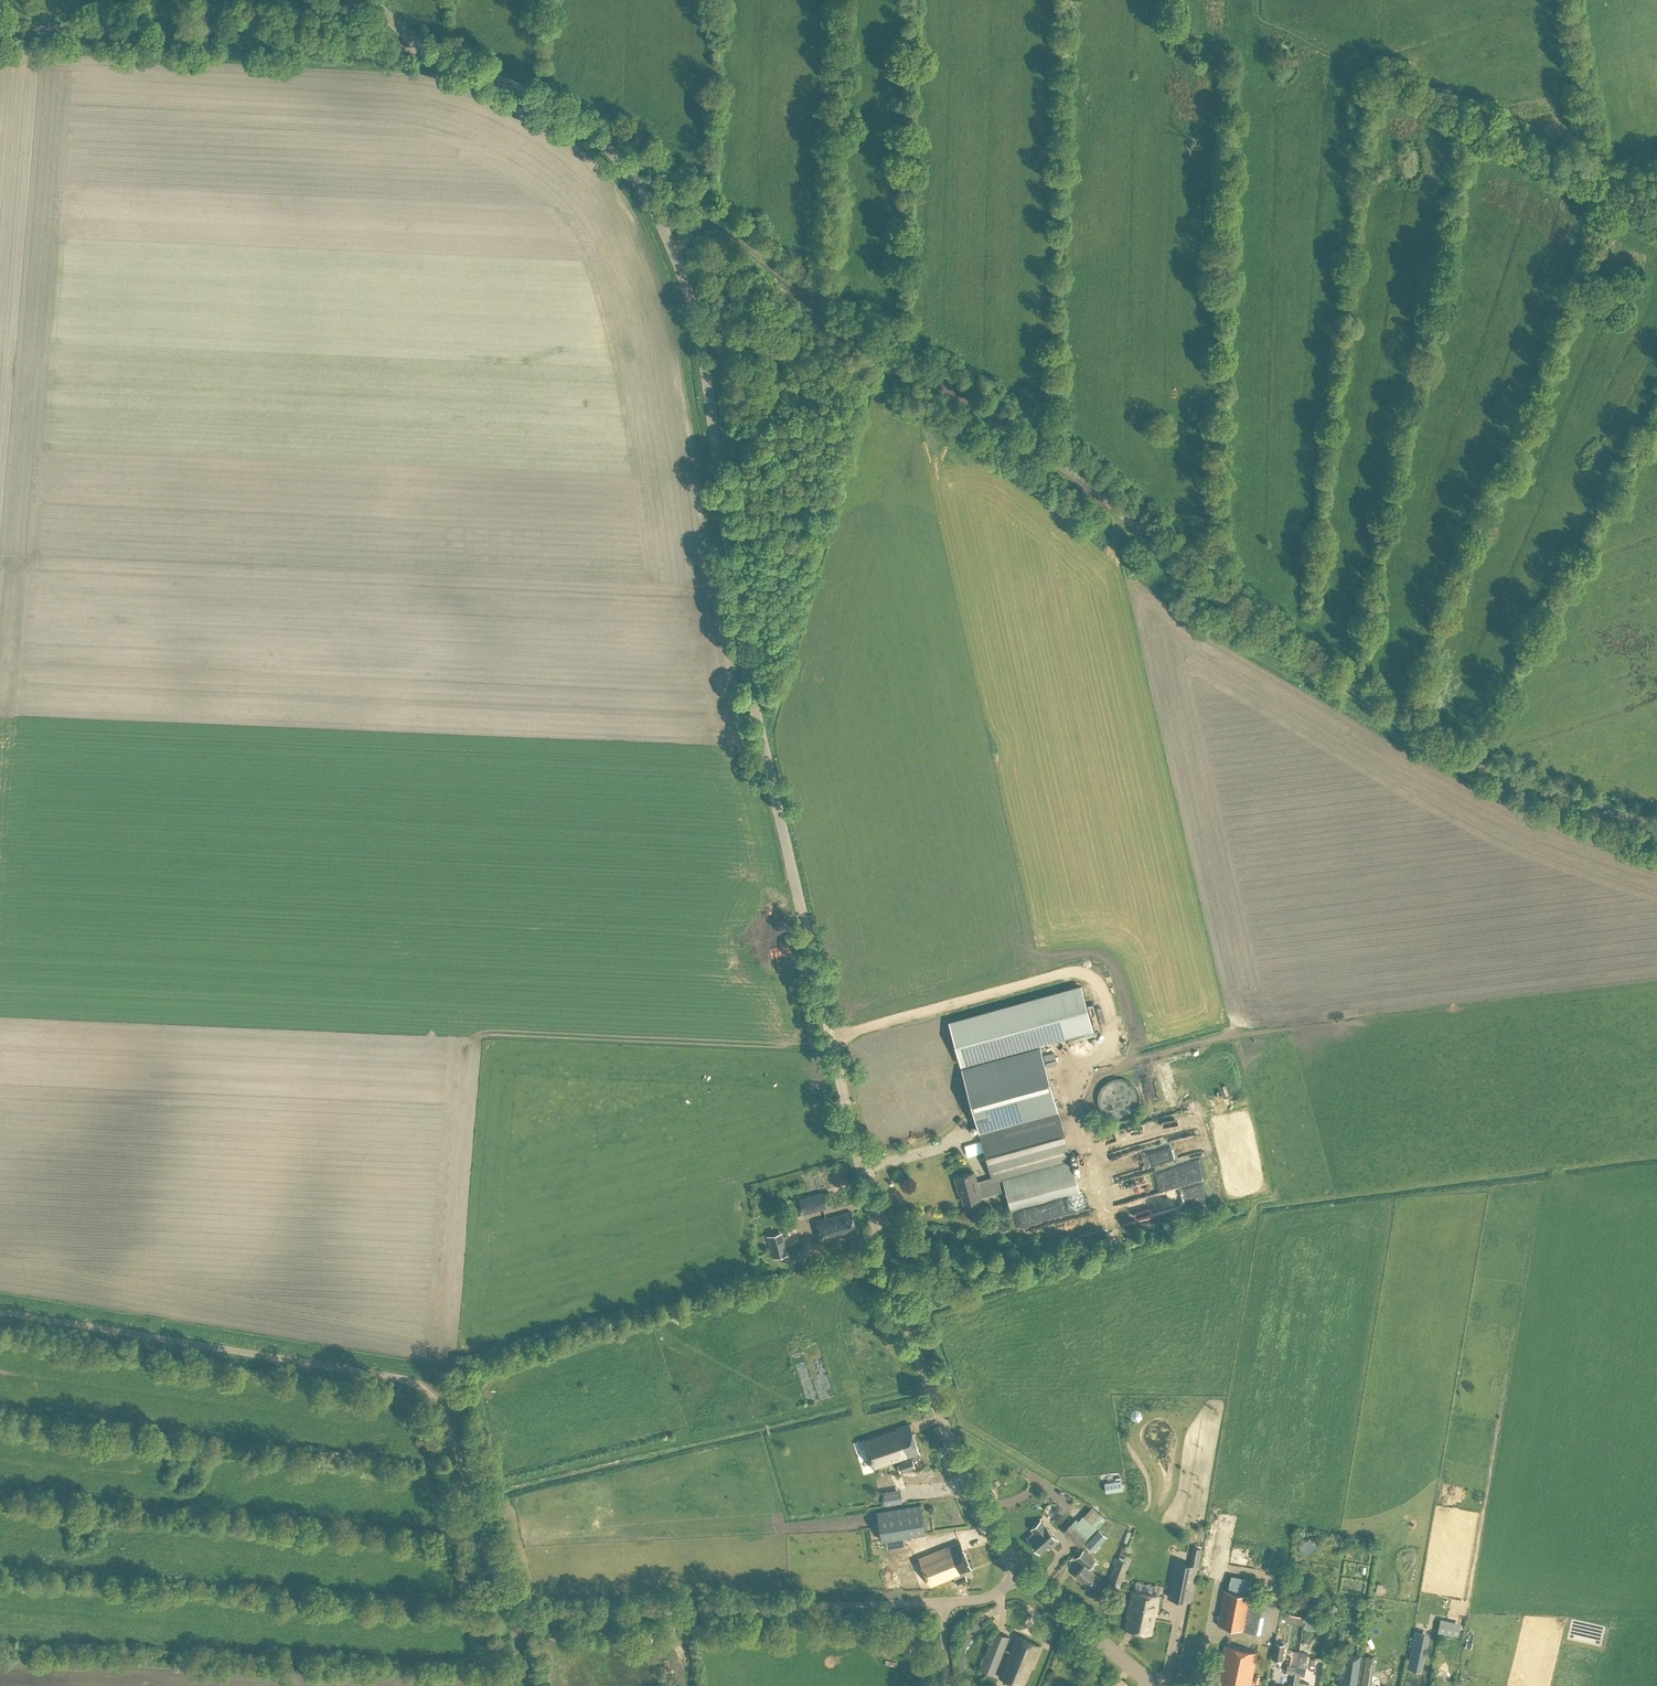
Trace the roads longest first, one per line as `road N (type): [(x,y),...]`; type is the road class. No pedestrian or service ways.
road 1 (tertiary): [(1019,1573),(978,1506),(946,1431),(875,1215),(749,684),(695,314),(672,246),(642,191),(568,111),(427,45),(376,0)]
road 2 (unclassified): [(942,1601),(530,1616),(511,1608),(499,1585),(441,1407),(422,1386),(0,1311)]
road 3 (track): [(1407,728),(1285,651),(1067,471),(805,296),(741,242),(714,231),(672,246)]
road 4 (track): [(831,1037),(1079,969),(1093,982),(1113,1053),(1078,1063)]
road 5 (track): [(295,37),(0,29)]
road 6 (track): [(1656,829),(1465,760),(1407,728)]
road 7 (tertiary): [(1154,1685),(1019,1573)]
road 8 (track): [(427,45),(398,51),(295,37)]

